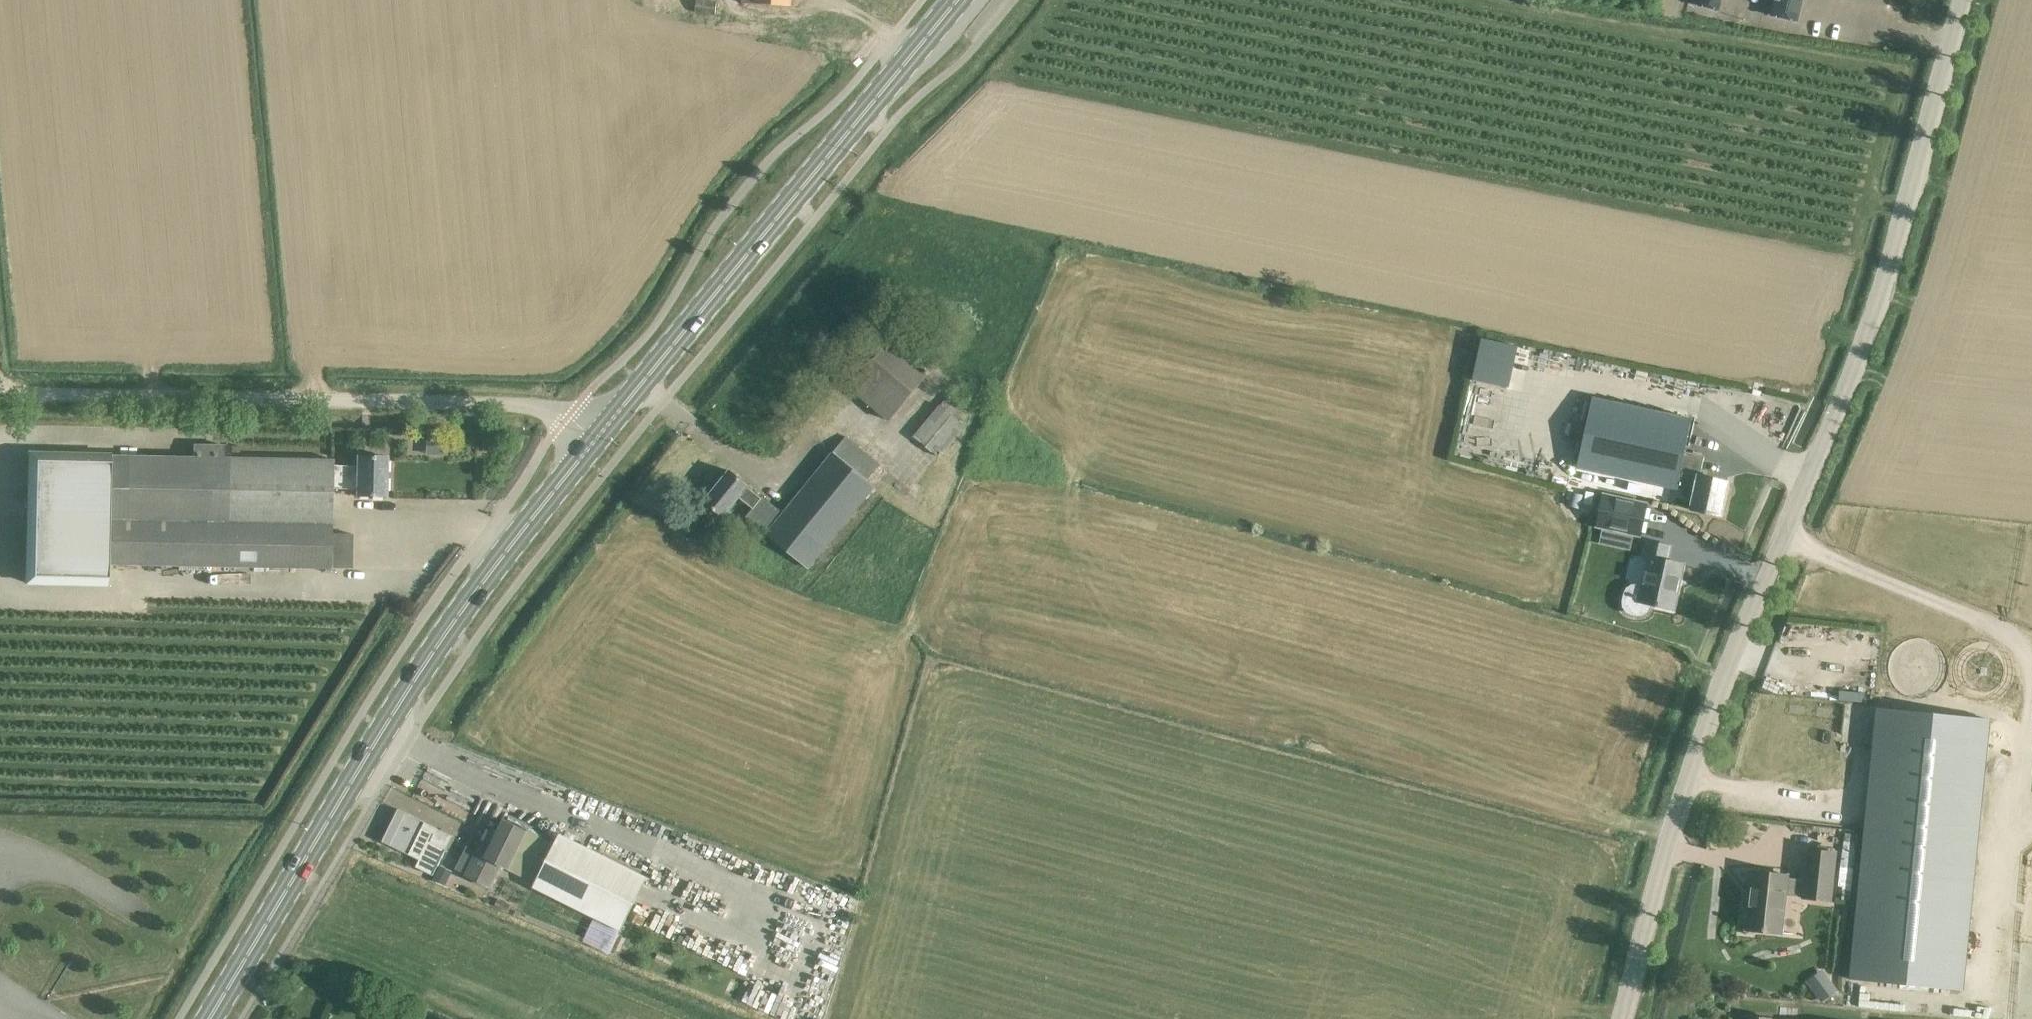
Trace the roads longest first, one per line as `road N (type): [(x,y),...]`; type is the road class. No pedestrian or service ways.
road 1 (unclassified): [(1622,1018),(1690,772),(1875,307),(1961,0)]
road 2 (secondary): [(209,1018),(434,650),(596,440)]
road 3 (unclassified): [(0,394),(510,404),(567,417),(596,440)]
road 4 (secondary): [(641,385),(957,0)]

